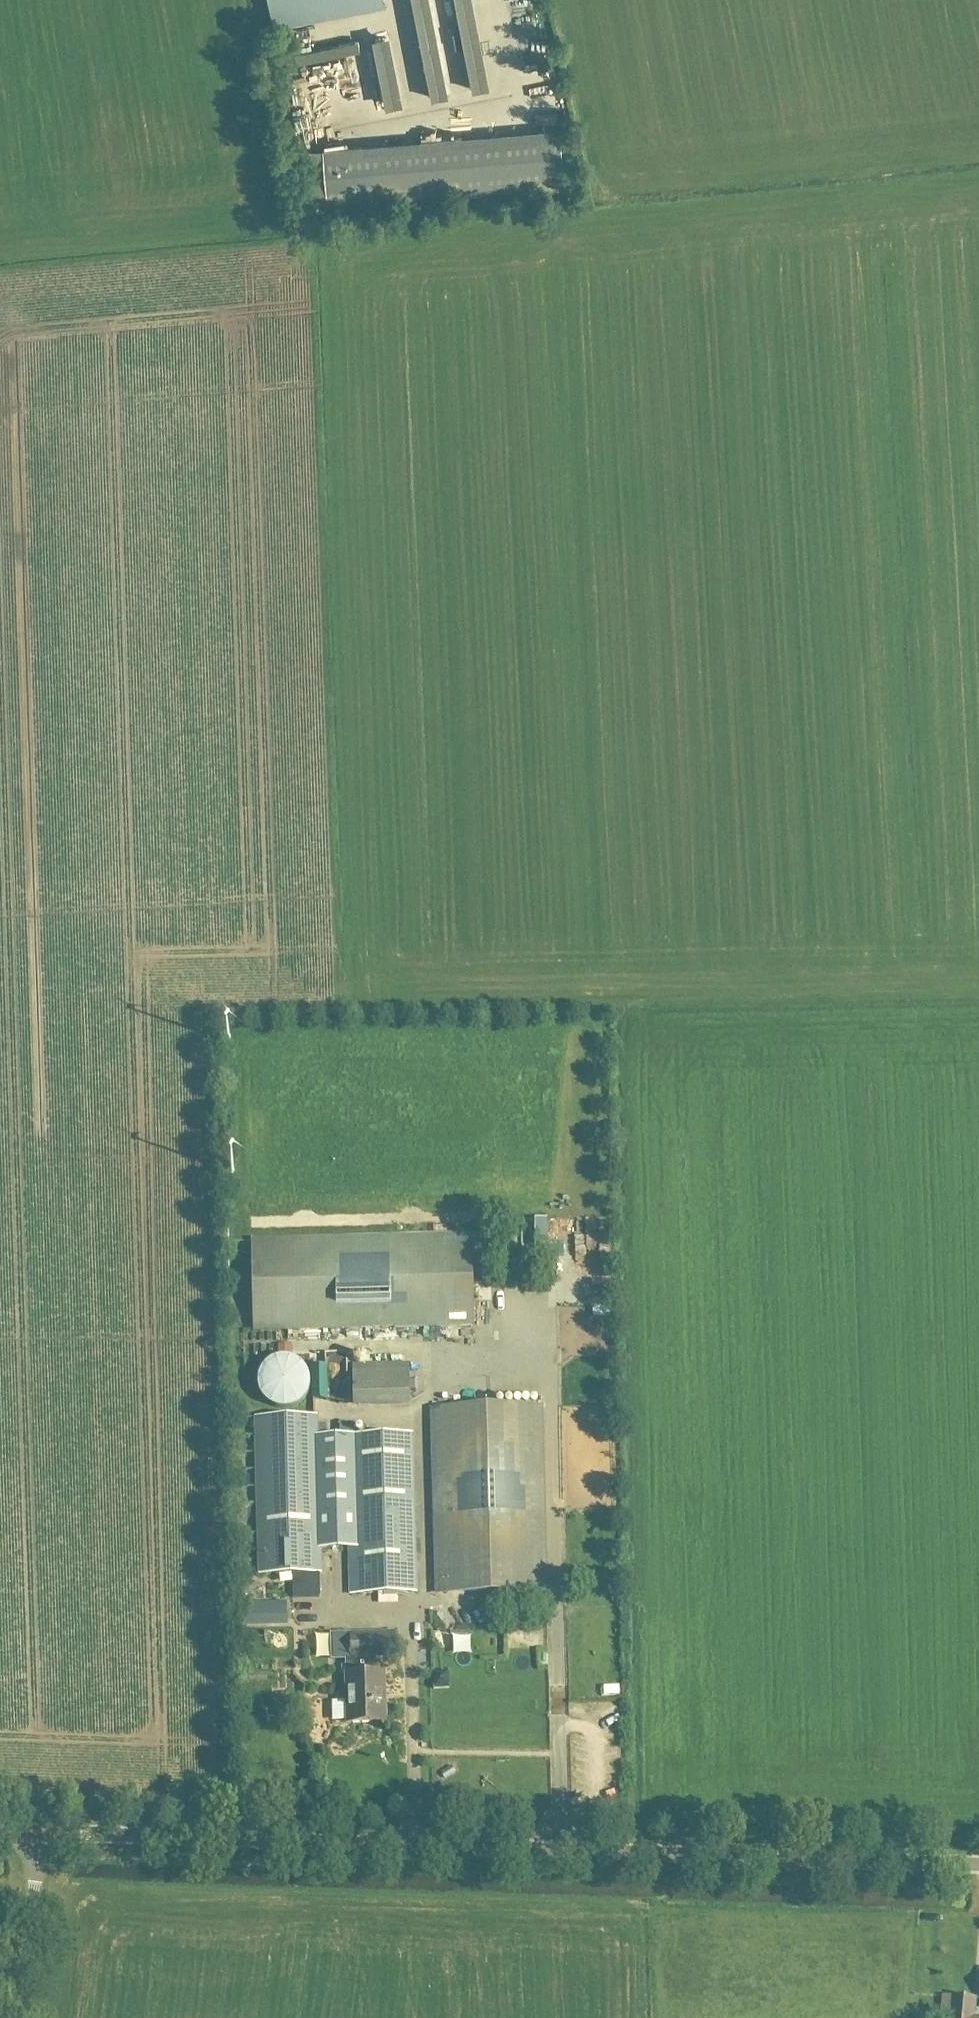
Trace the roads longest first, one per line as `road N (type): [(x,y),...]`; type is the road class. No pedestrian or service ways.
road 1 (unclassified): [(39,1832),(978,1864)]
road 2 (unclassified): [(11,2017),(39,1832)]

